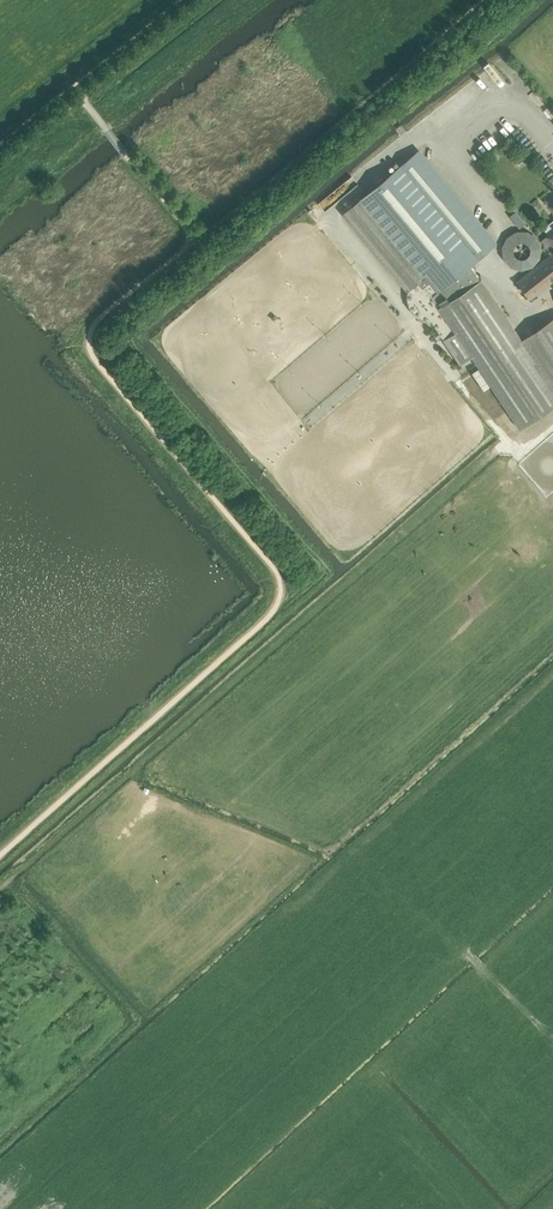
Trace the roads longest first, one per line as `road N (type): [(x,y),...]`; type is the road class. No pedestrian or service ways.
road 1 (track): [(385,883),(552,1035)]

